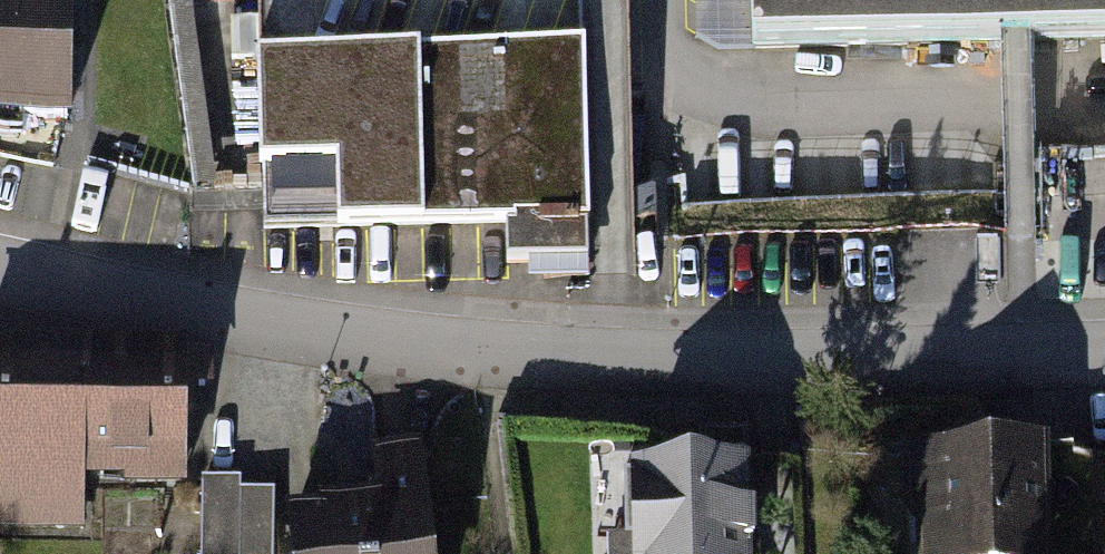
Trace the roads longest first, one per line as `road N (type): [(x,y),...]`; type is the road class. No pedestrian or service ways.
road 1 (residential): [(0,258),(255,310),(472,336),(679,336),(869,347),(1104,343)]

